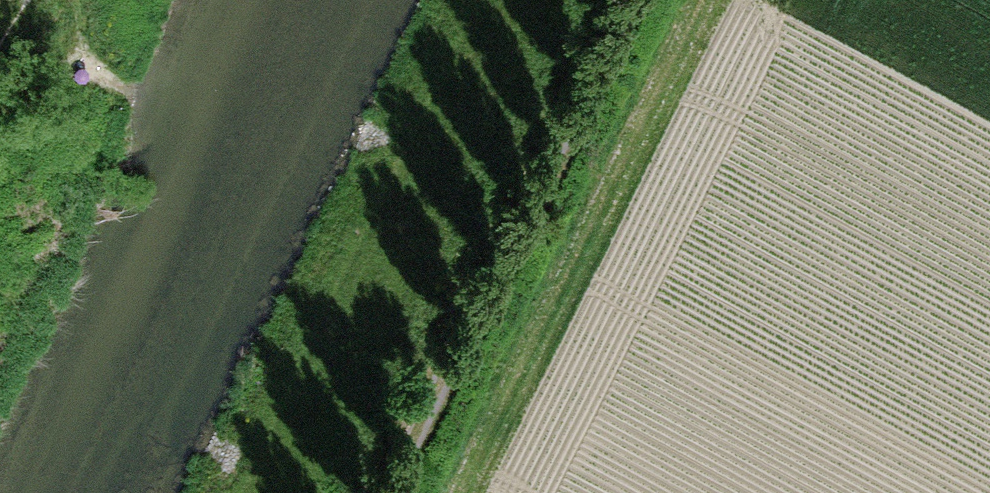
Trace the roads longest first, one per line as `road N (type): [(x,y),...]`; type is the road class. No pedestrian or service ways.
road 1 (track): [(711,0),(465,492)]
road 2 (track): [(627,0),(383,492)]

